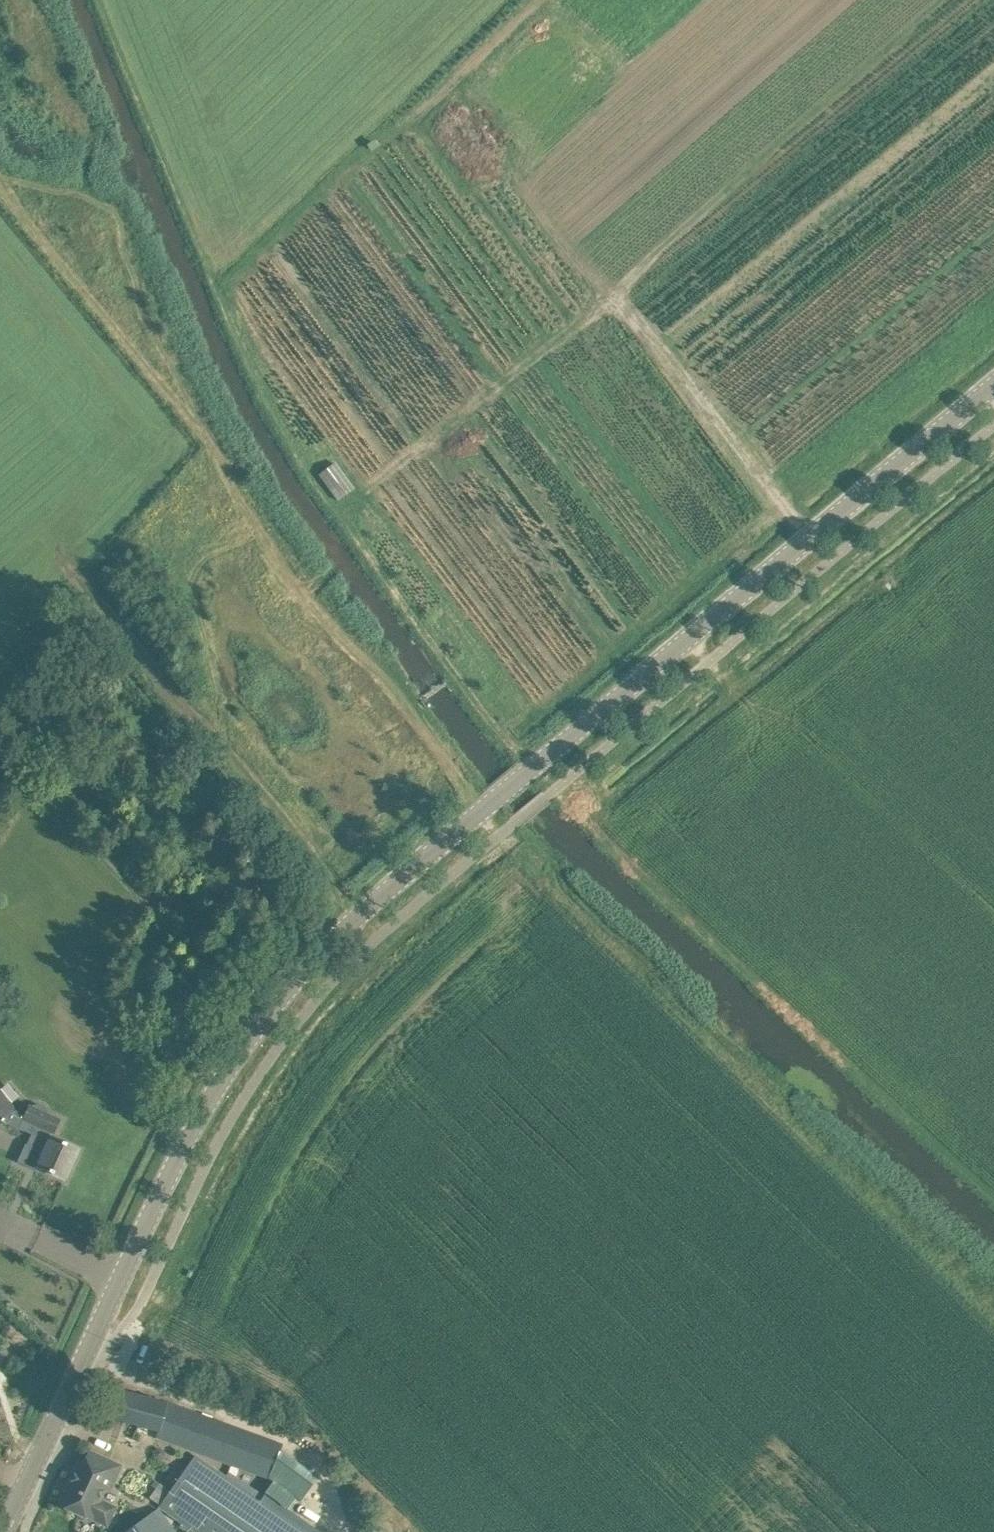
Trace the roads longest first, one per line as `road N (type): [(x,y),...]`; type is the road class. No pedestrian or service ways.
road 1 (tertiary): [(3,1531),(183,1146),(280,999),(493,800),(993,386)]

